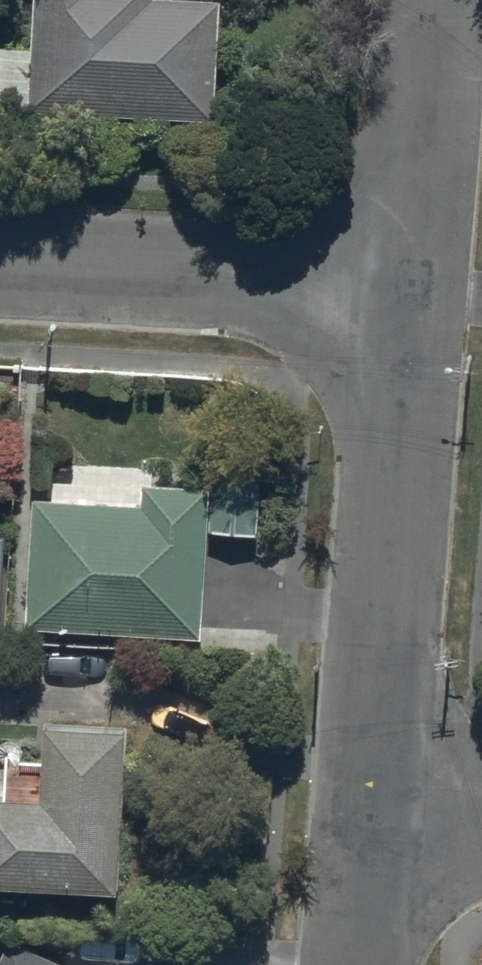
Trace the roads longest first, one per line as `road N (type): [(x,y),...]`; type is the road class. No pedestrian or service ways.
road 1 (residential): [(412,291),(373,822)]
road 2 (residential): [(0,268),(412,291)]
road 3 (residential): [(430,0),(428,150),(412,291)]
road 4 (residential): [(373,822),(362,964)]

